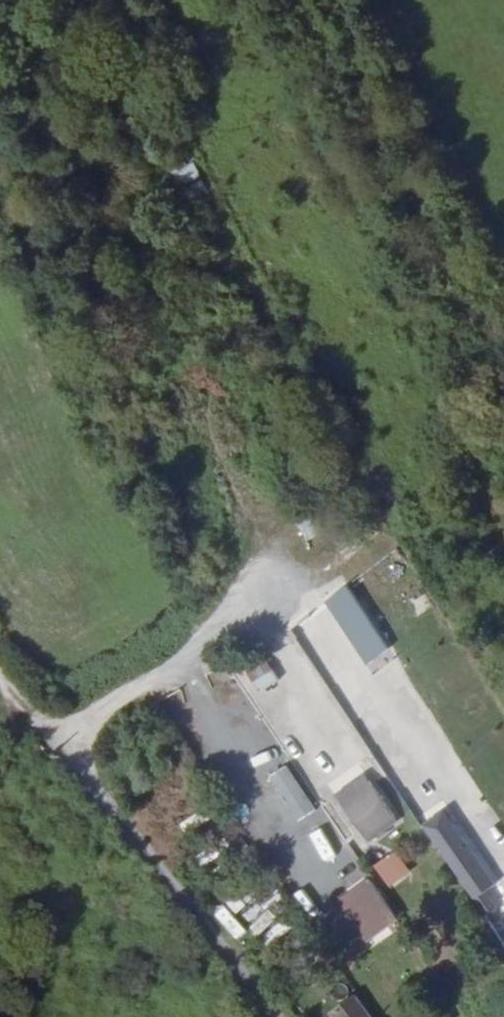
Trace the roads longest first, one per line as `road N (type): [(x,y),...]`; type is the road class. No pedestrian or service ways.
road 1 (track): [(173,0),(390,426),(399,480),(379,515)]
road 2 (track): [(379,515),(60,741),(0,676)]
road 3 (residential): [(60,741),(277,1016)]
road 4 (track): [(379,515),(503,442)]

